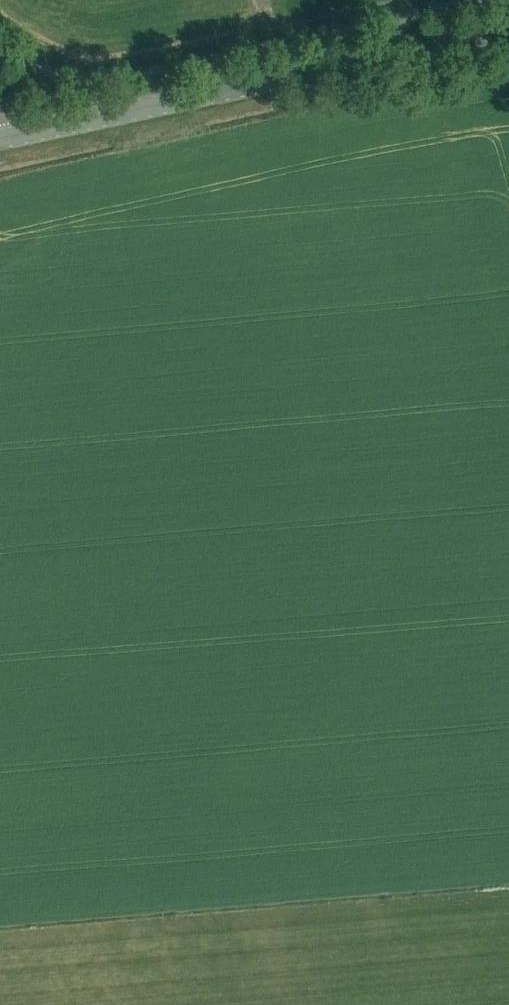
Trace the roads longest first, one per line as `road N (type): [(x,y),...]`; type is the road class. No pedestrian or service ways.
road 1 (tertiary): [(508,31),(0,141)]

